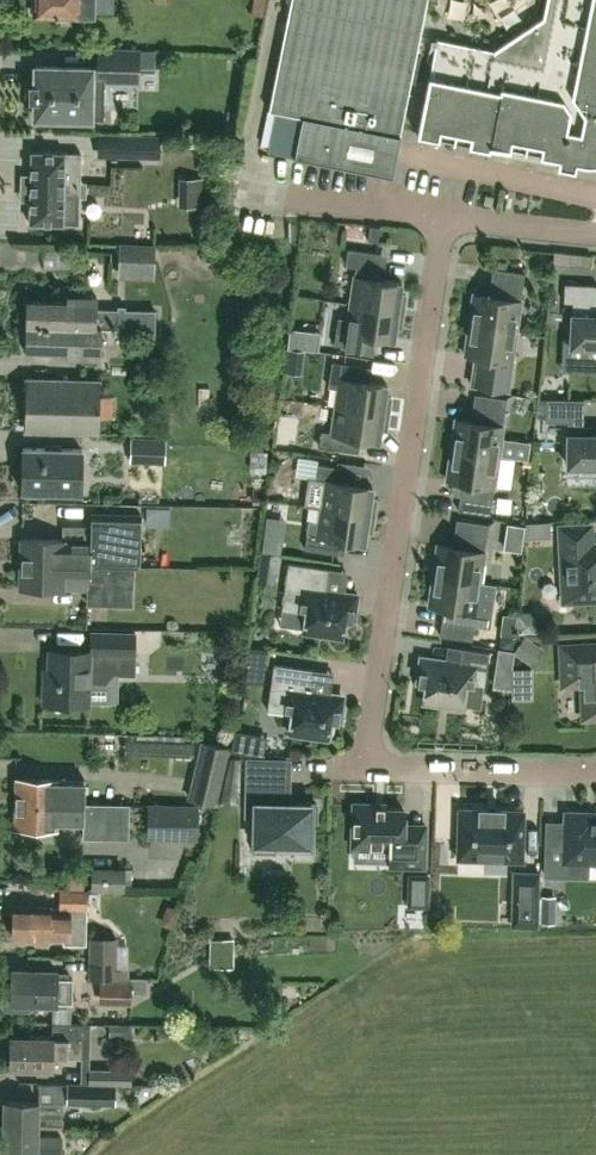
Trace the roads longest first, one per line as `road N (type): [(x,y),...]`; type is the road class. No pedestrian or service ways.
road 1 (residential): [(595,773),(399,769),(381,760),(374,743),(443,218)]
road 2 (residential): [(443,218),(595,237)]

